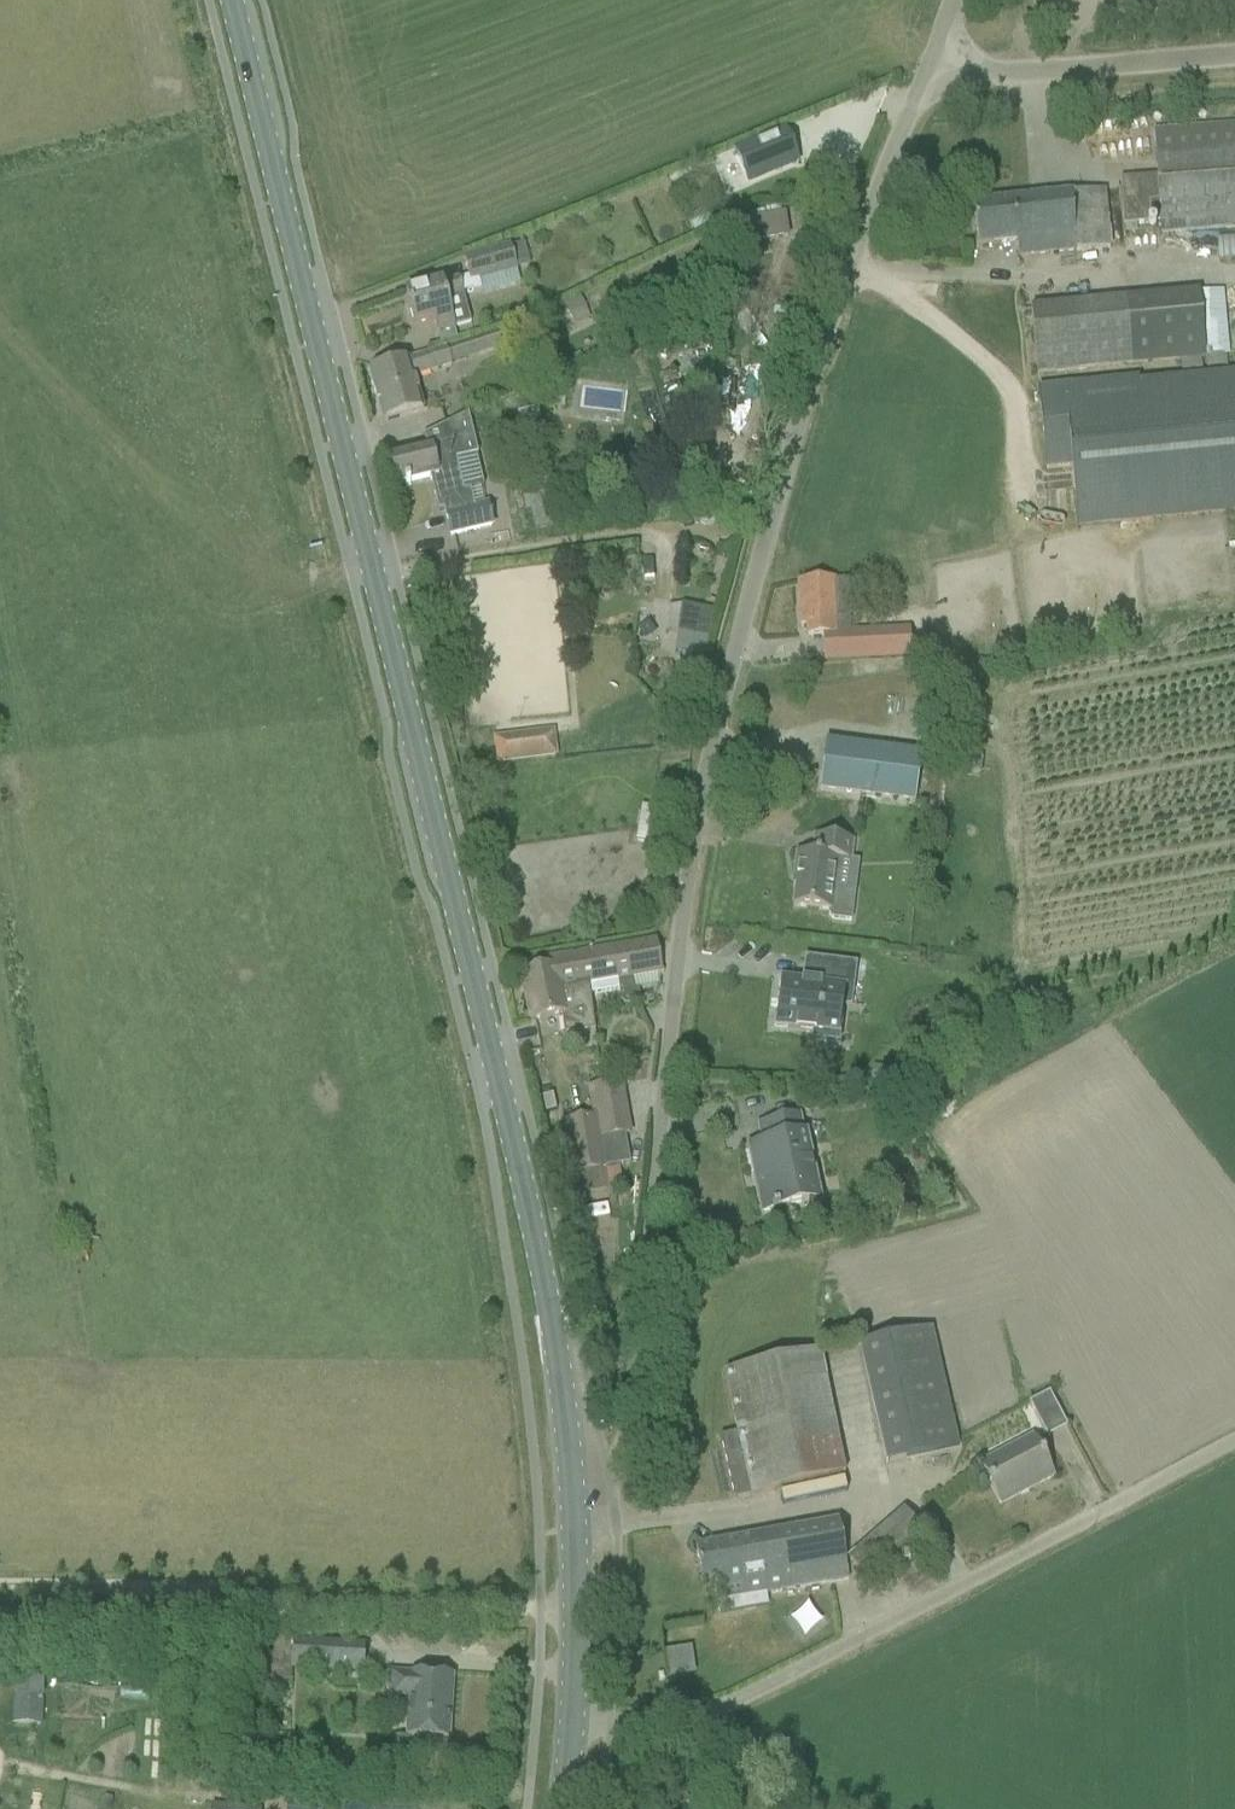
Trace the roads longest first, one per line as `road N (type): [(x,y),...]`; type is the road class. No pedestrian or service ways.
road 1 (tertiary): [(572,1532),(545,1281),(233,0)]
road 2 (unclassified): [(572,1532),(596,1527),(634,1376),(690,846),(722,689),(884,165),(928,64)]
road 3 (unclassified): [(928,64),(1004,74),(1234,56)]
road 4 (tertiary): [(564,1808),(572,1532)]

